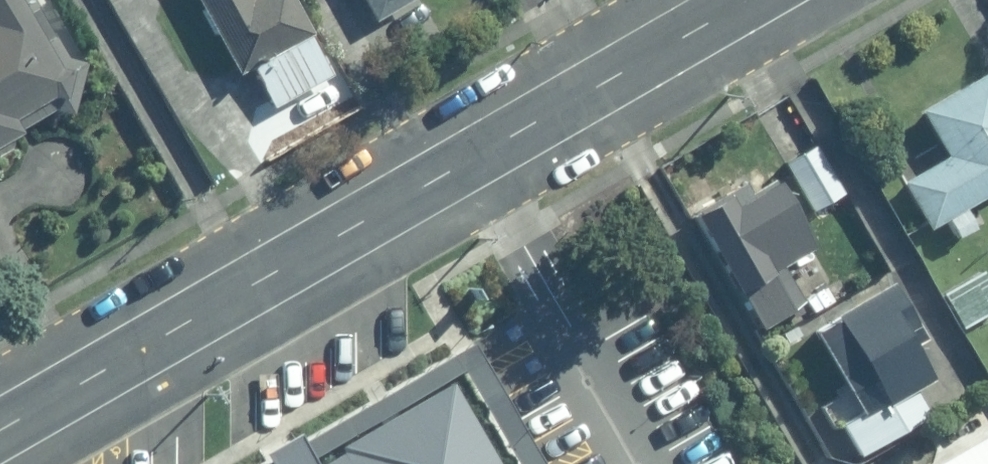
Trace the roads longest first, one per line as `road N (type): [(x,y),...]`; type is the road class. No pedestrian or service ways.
road 1 (residential): [(0,430),(745,0)]

